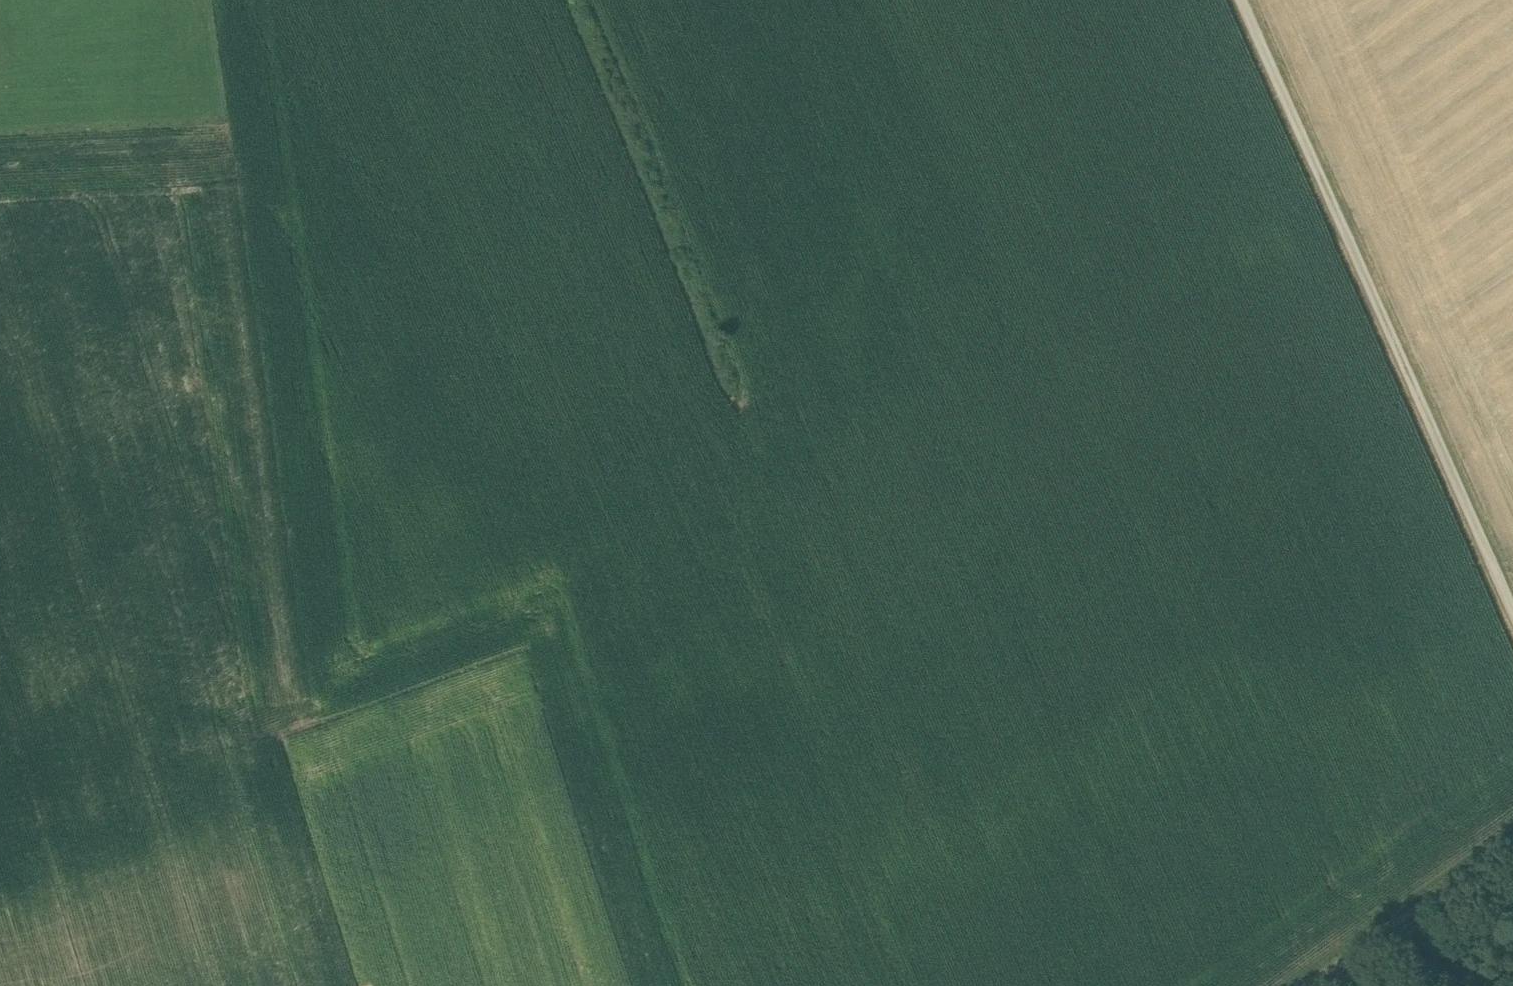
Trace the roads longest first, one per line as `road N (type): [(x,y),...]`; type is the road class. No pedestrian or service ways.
road 1 (track): [(1242,0),(1512,612)]
road 2 (track): [(1512,846),(1315,985)]

